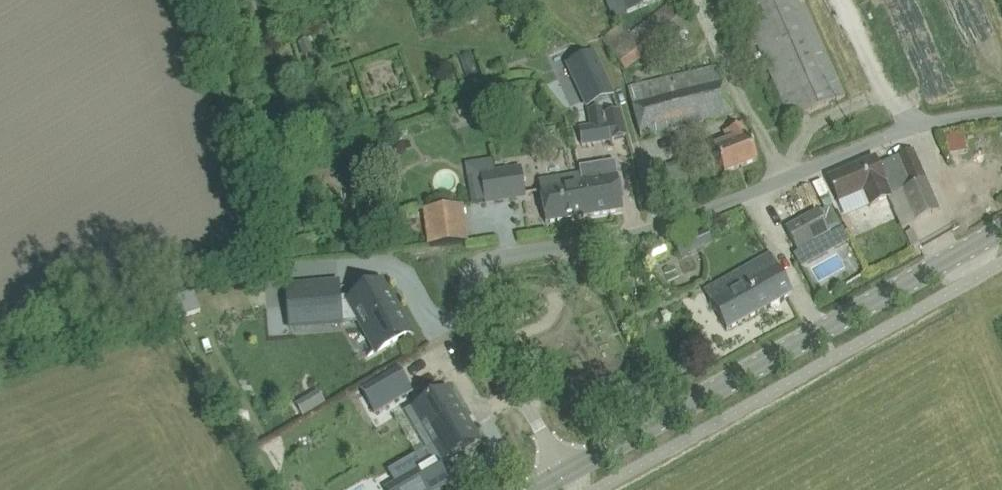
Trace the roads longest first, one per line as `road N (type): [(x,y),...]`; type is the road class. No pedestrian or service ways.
road 1 (residential): [(566,471),(482,334),(473,303),(478,274),(493,259),(674,223),(904,130),(1001,111)]
road 2 (tertiary): [(566,471),(1001,229)]

